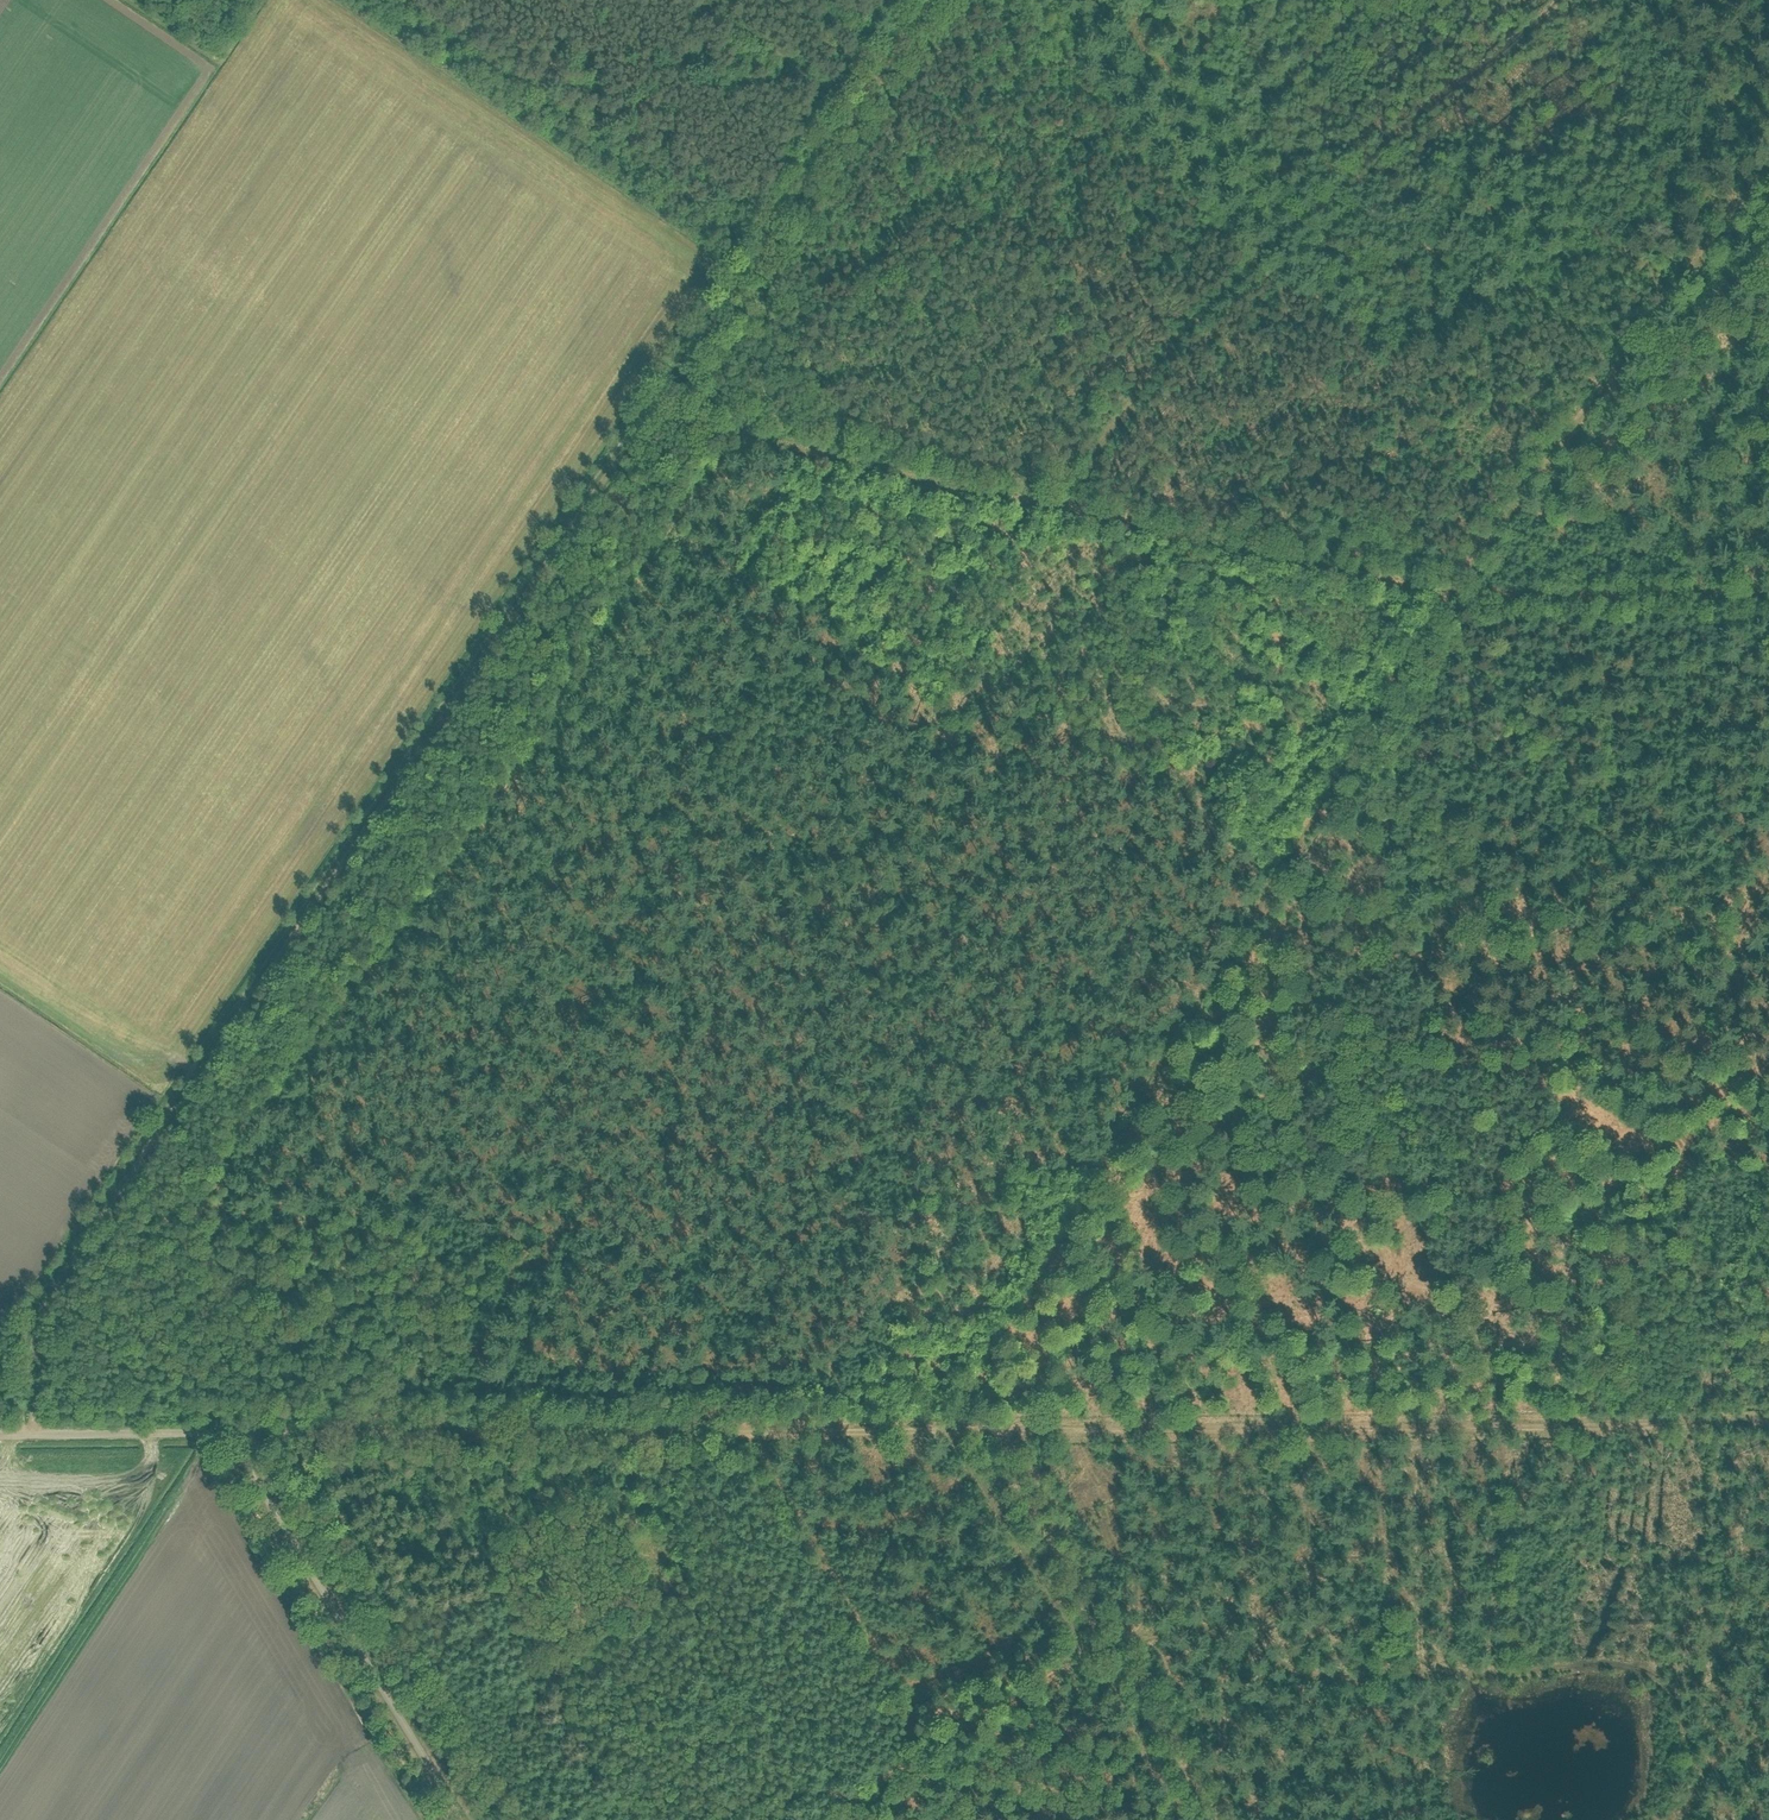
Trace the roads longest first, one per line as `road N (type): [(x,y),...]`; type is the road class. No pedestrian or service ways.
road 1 (track): [(932,0),(54,1292),(37,1330),(33,1435)]
road 2 (track): [(231,1439),(1768,1421)]
road 3 (track): [(644,411),(1452,601)]
road 4 (track): [(1547,0),(1167,345),(1062,504)]
road 5 (unclassified): [(0,1436),(198,1432),(231,1439),(462,1819)]
road 6 (track): [(1265,915),(957,1431)]
road 7 (track): [(1452,601),(1768,183)]
road 8 (track): [(1768,979),(1609,970),(1486,949),(1371,959),(1265,915)]
road 9 (track): [(1452,601),(1265,915)]
road 10 (track): [(1452,601),(1768,594)]
road 11 (track): [(1094,1661),(957,1431)]
road 12 (track): [(1194,1819),(1094,1661)]

